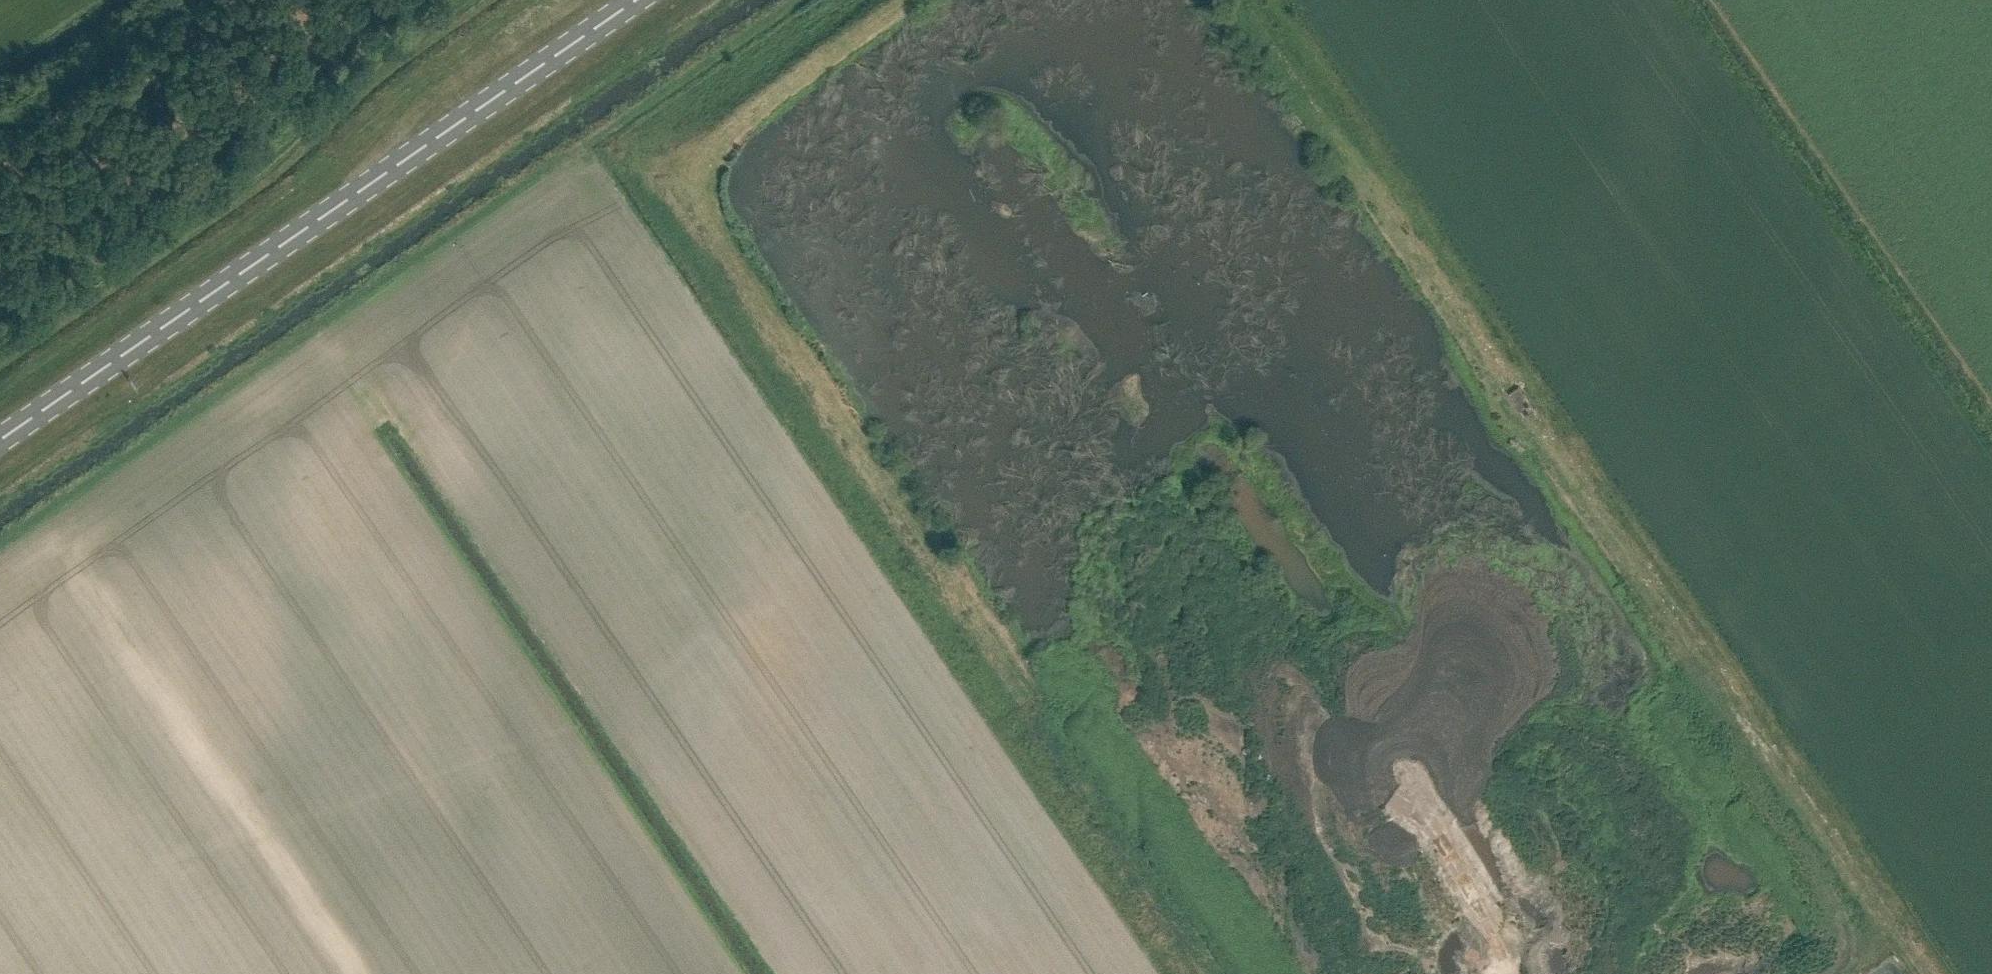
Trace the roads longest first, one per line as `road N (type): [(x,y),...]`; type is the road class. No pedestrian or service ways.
road 1 (primary): [(0,440),(638,0)]
road 2 (track): [(458,0),(377,50),(306,134),(0,353)]

